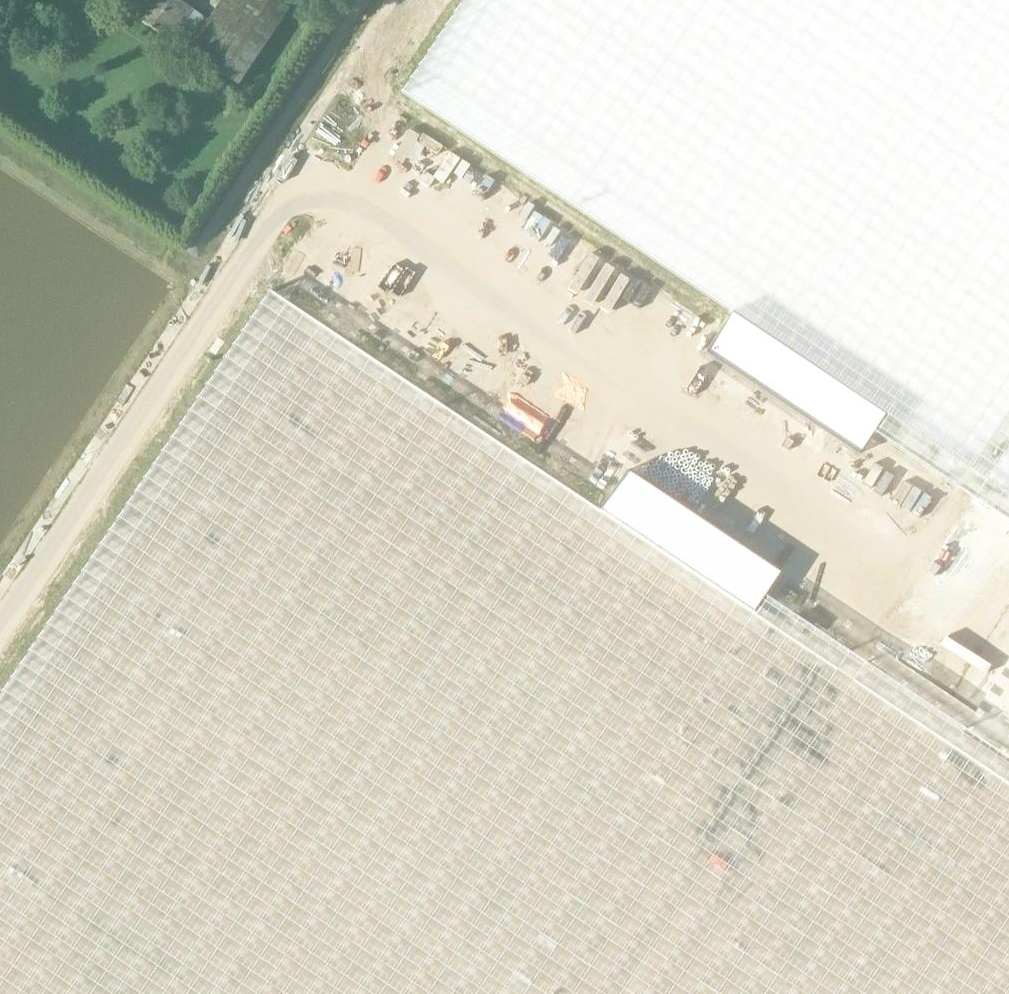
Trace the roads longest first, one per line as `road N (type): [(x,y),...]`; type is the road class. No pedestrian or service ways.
road 1 (unclassified): [(0,624),(247,249)]

